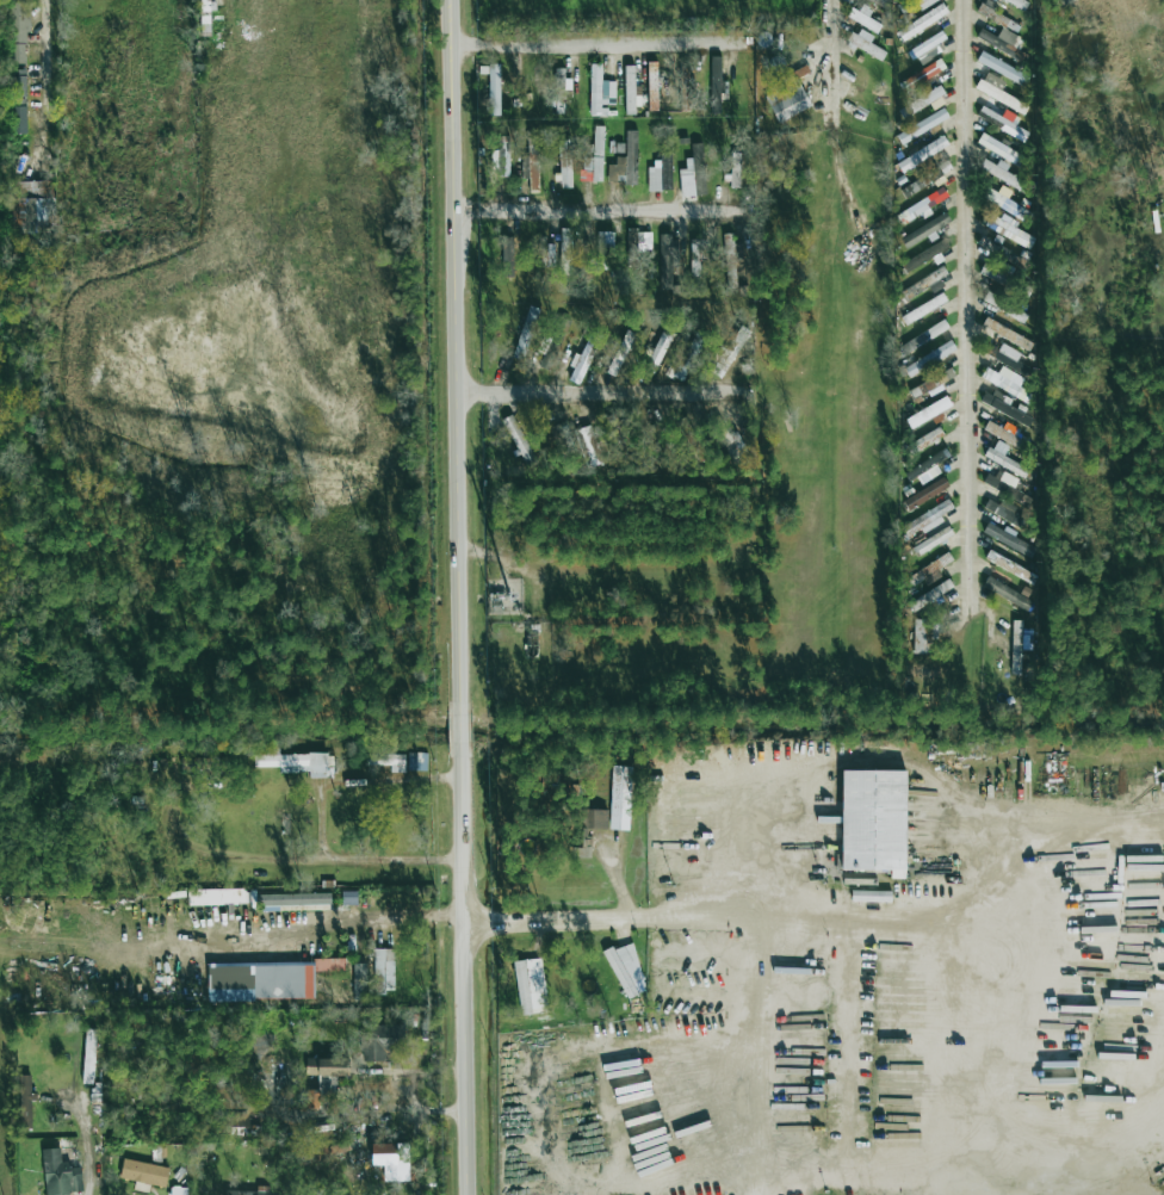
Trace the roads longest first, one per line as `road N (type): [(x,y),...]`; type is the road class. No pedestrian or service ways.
road 1 (secondary): [(466,1194),(449,0)]
road 2 (residential): [(962,0),(970,603)]
road 3 (residential): [(452,211),(745,211)]
road 4 (residential): [(454,395),(744,392)]
road 5 (residential): [(450,44),(738,45)]
road 6 (residential): [(52,178),(48,0)]

